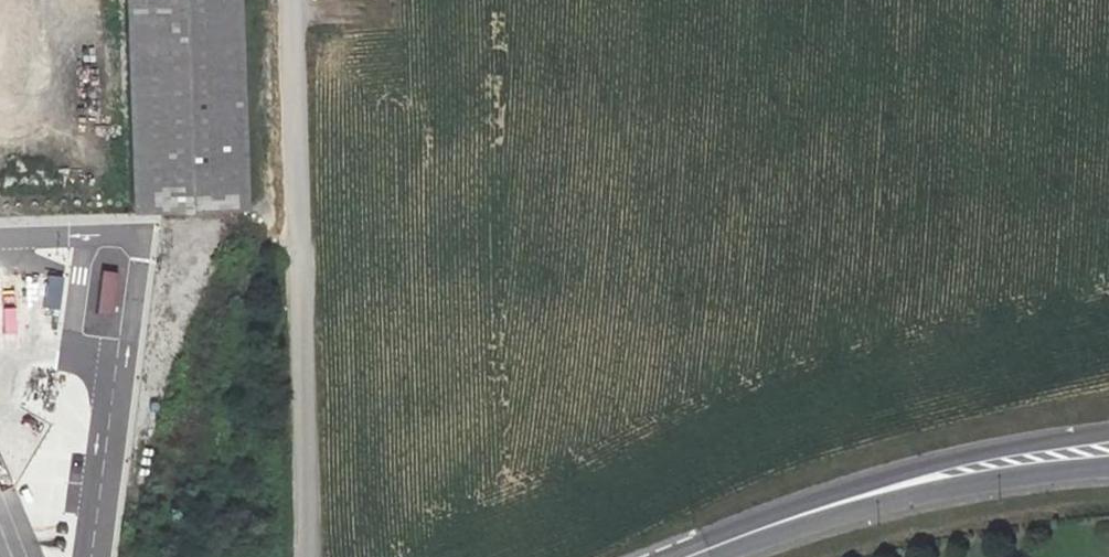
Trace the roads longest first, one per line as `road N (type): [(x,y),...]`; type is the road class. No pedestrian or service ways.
road 1 (secondary): [(689,556),(883,492),(1008,464)]

